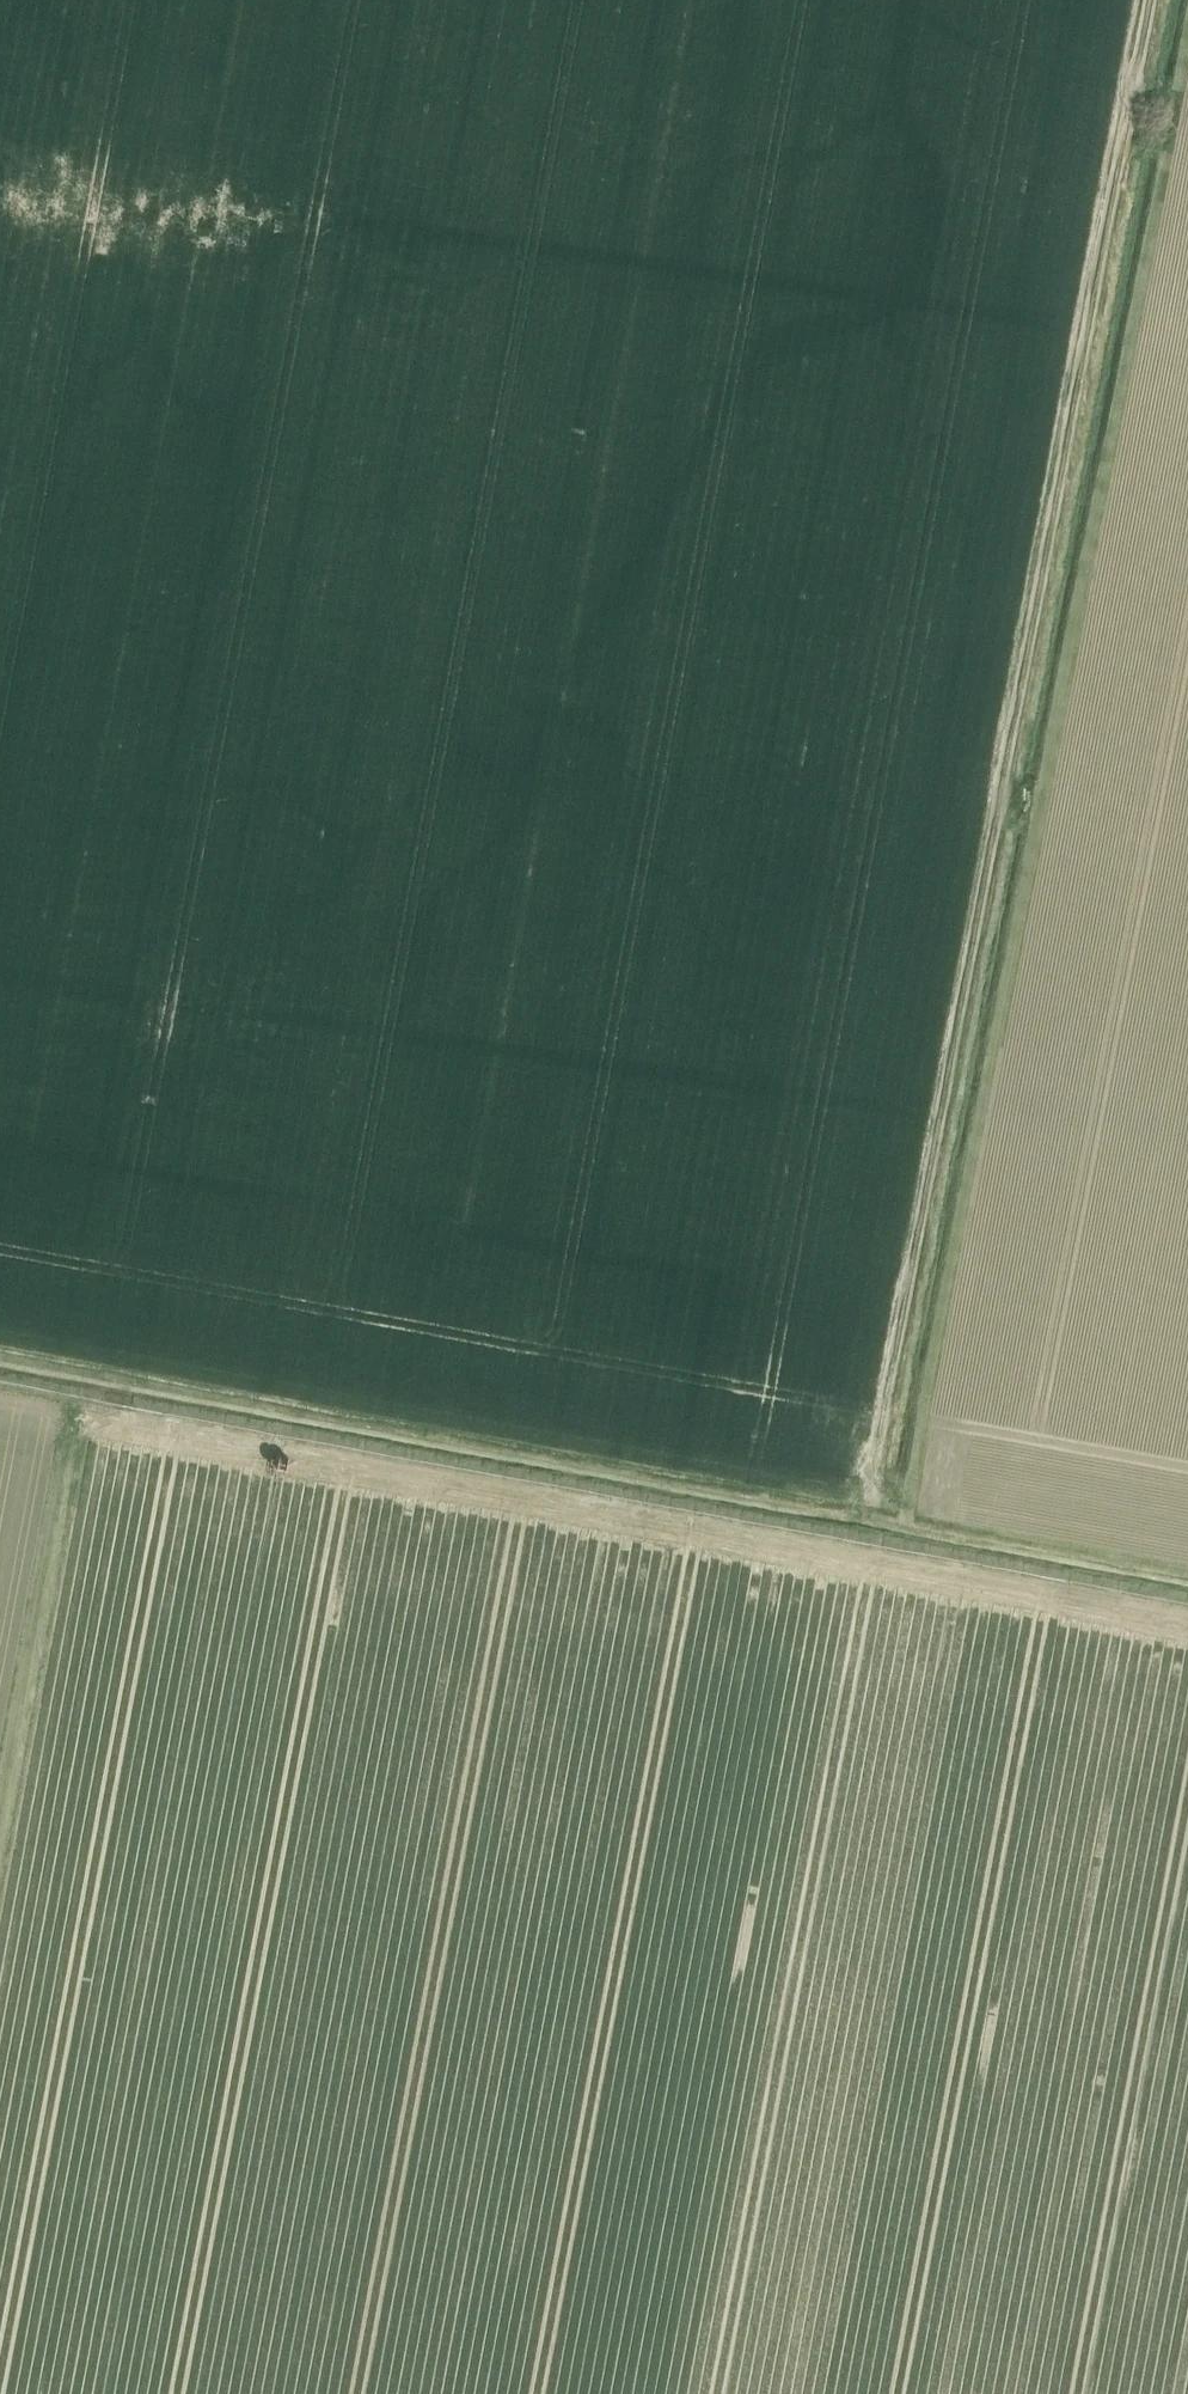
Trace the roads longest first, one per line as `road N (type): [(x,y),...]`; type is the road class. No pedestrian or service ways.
road 1 (track): [(891,1469),(1153,0)]

